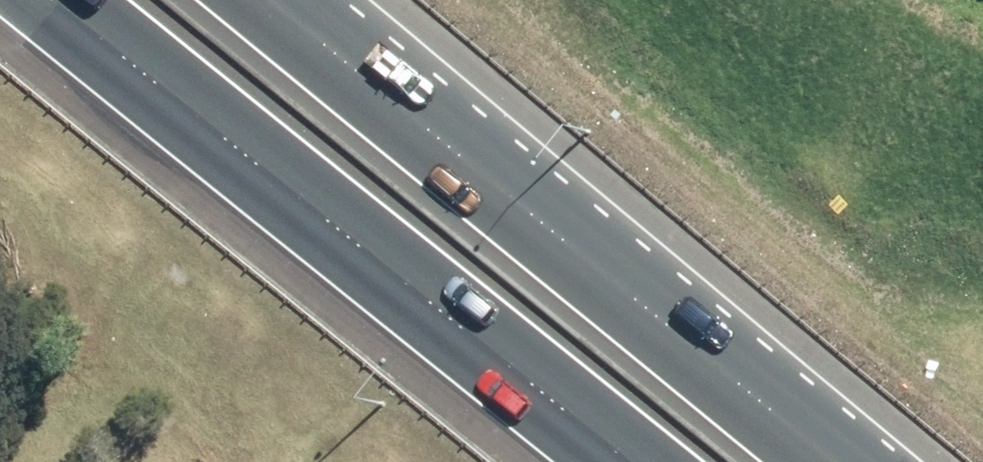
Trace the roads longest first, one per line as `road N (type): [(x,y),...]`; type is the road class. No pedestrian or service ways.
road 1 (motorway): [(637,461),(79,0)]
road 2 (motorway): [(297,0),(854,461)]

